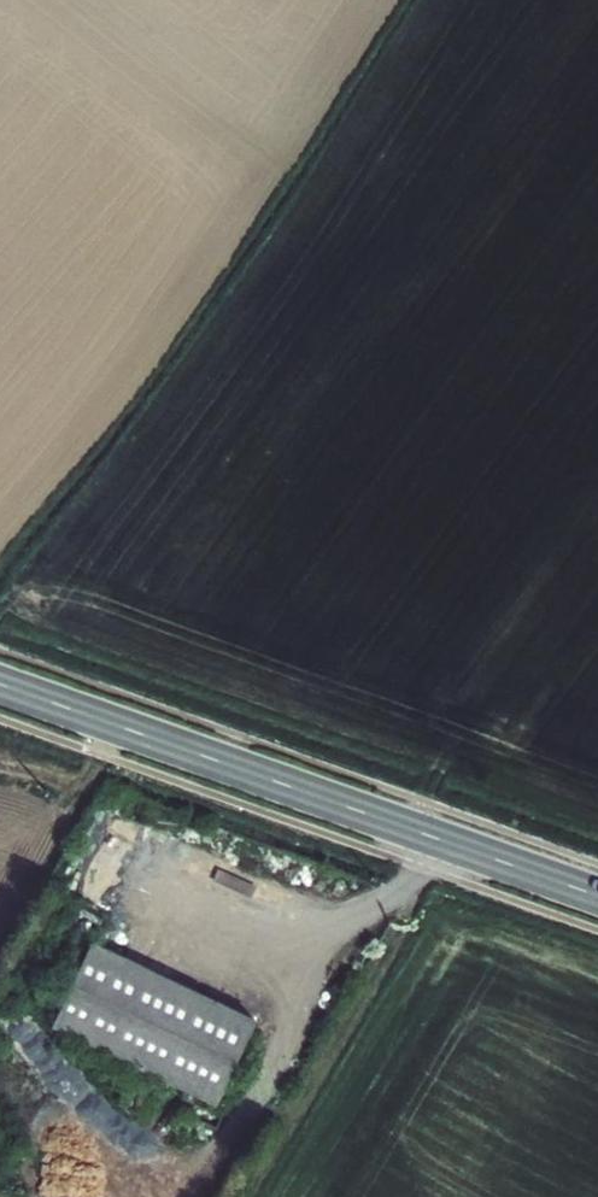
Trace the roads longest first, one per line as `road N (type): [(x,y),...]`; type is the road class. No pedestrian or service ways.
road 1 (primary): [(597,896),(0,683)]
road 2 (track): [(243,1196),(390,949),(450,810)]

